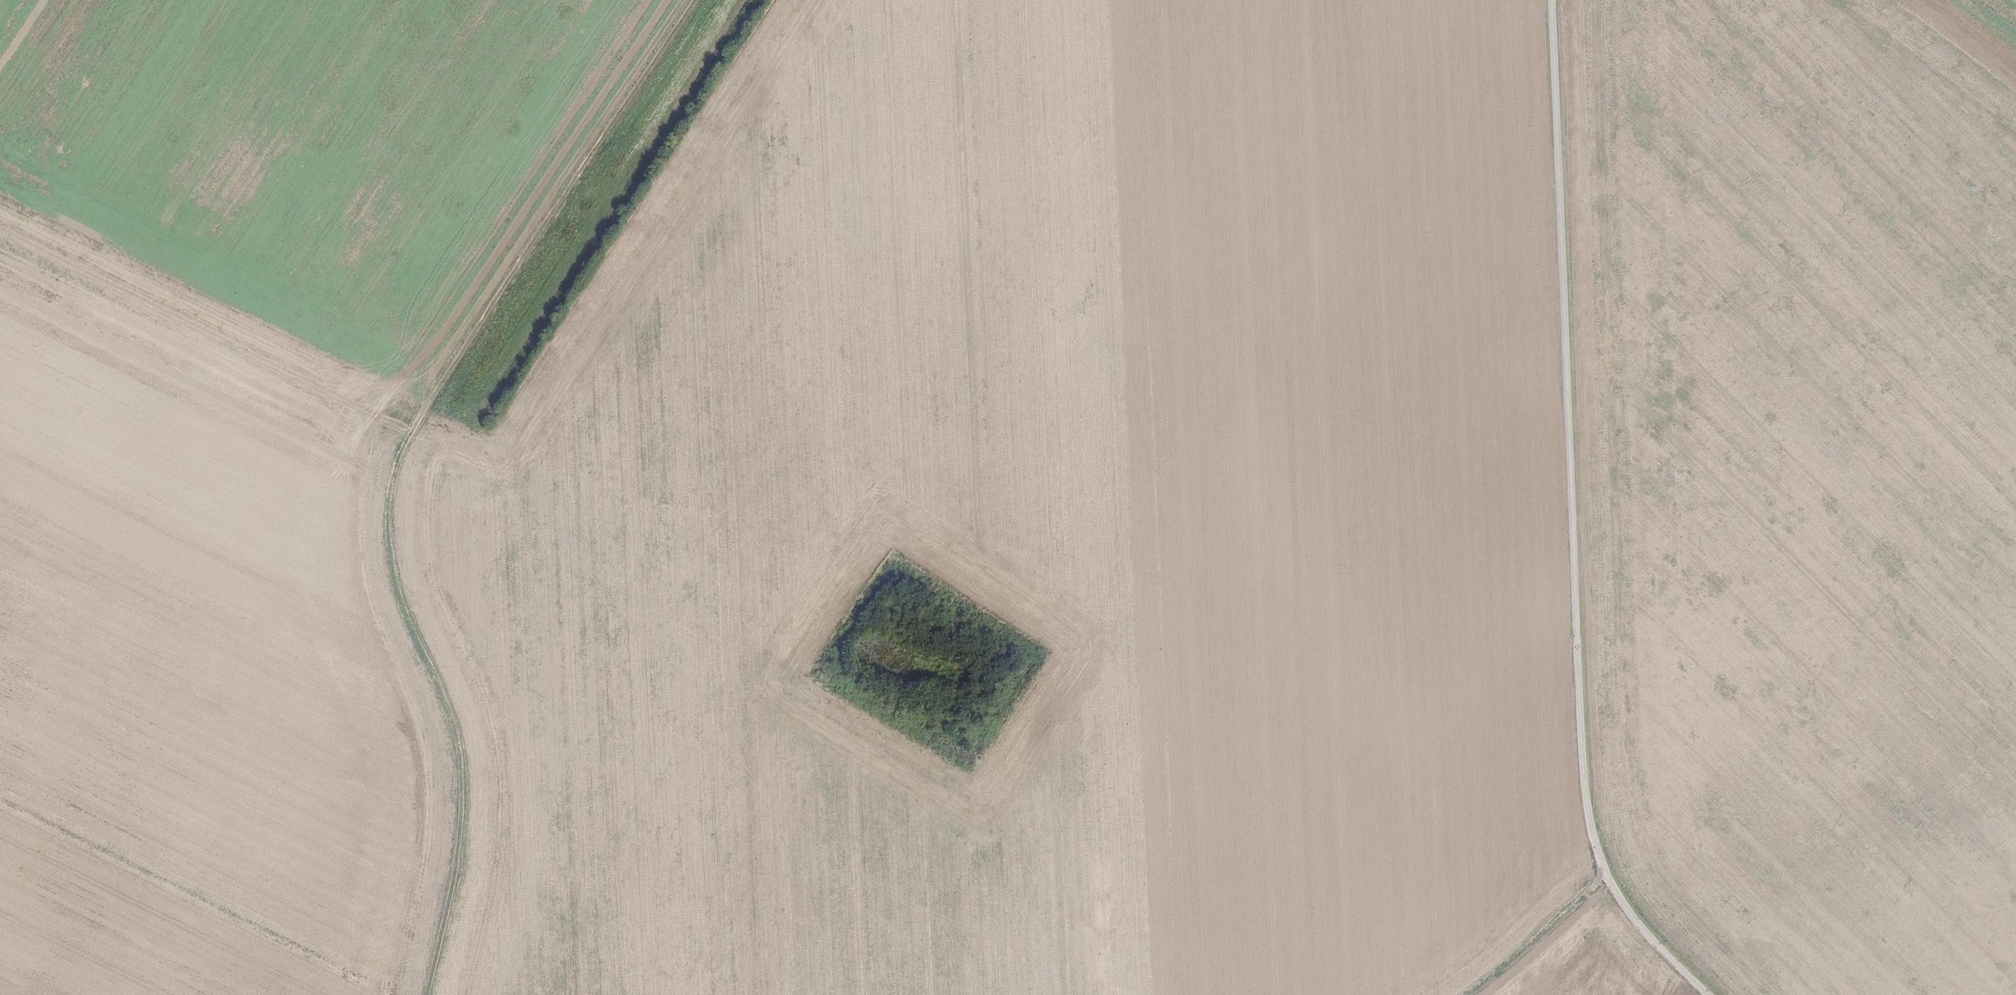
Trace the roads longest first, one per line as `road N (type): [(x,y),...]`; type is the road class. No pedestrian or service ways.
road 1 (track): [(427,994),(459,844),(459,760),(403,593),(391,498),(397,460),(695,0)]
road 2 (residential): [(1552,0),(1591,753),(1609,858),(1650,929),(1713,994)]

